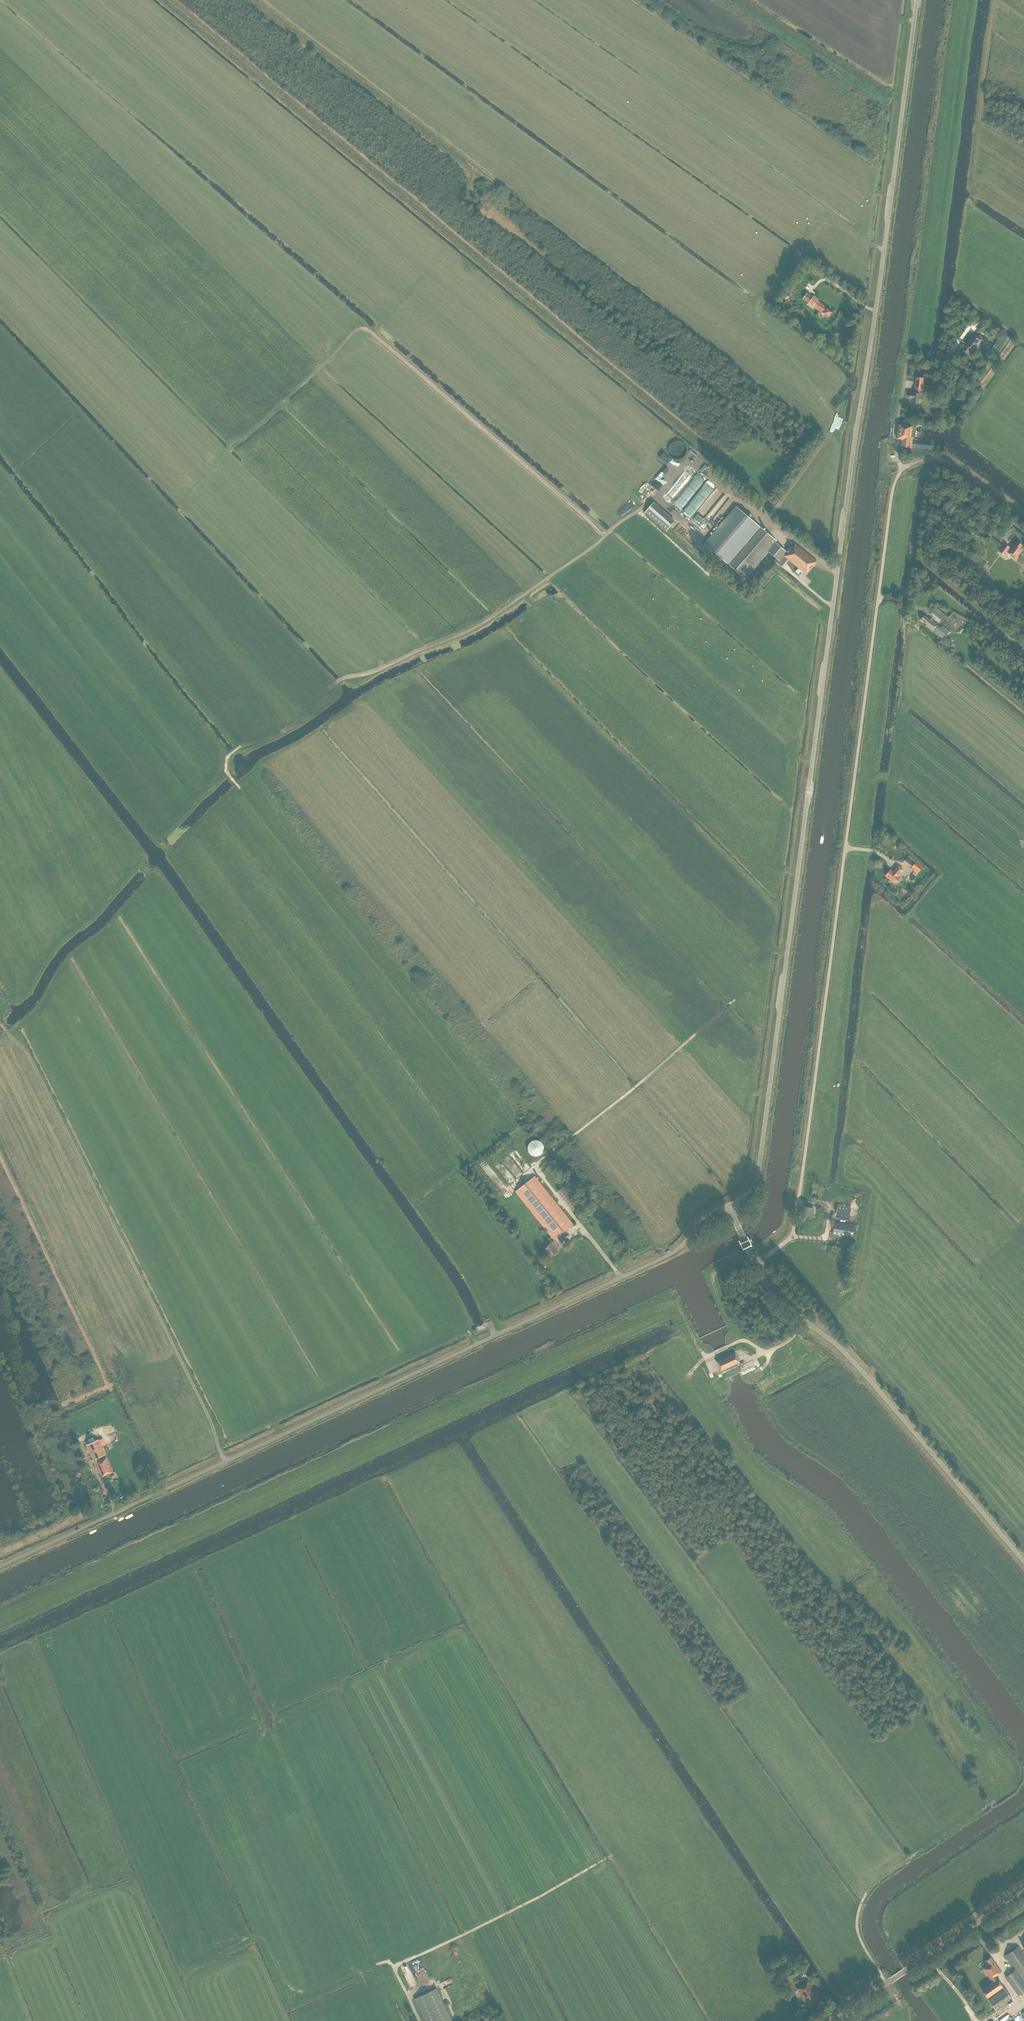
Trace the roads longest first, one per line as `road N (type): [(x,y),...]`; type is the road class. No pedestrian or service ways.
road 1 (unclassified): [(727,1207),(753,1188),(758,1172),(917,0)]
road 2 (unclassified): [(755,1264),(793,1233),(888,515),(903,468)]
road 3 (unclassified): [(0,1568),(673,1255),(727,1207)]
road 4 (unclassified): [(1023,1563),(842,1352),(773,1299),(755,1264)]
road 5 (unclassified): [(830,2020),(1023,1888)]
road 6 (unclassified): [(1023,516),(947,463),(903,468)]

